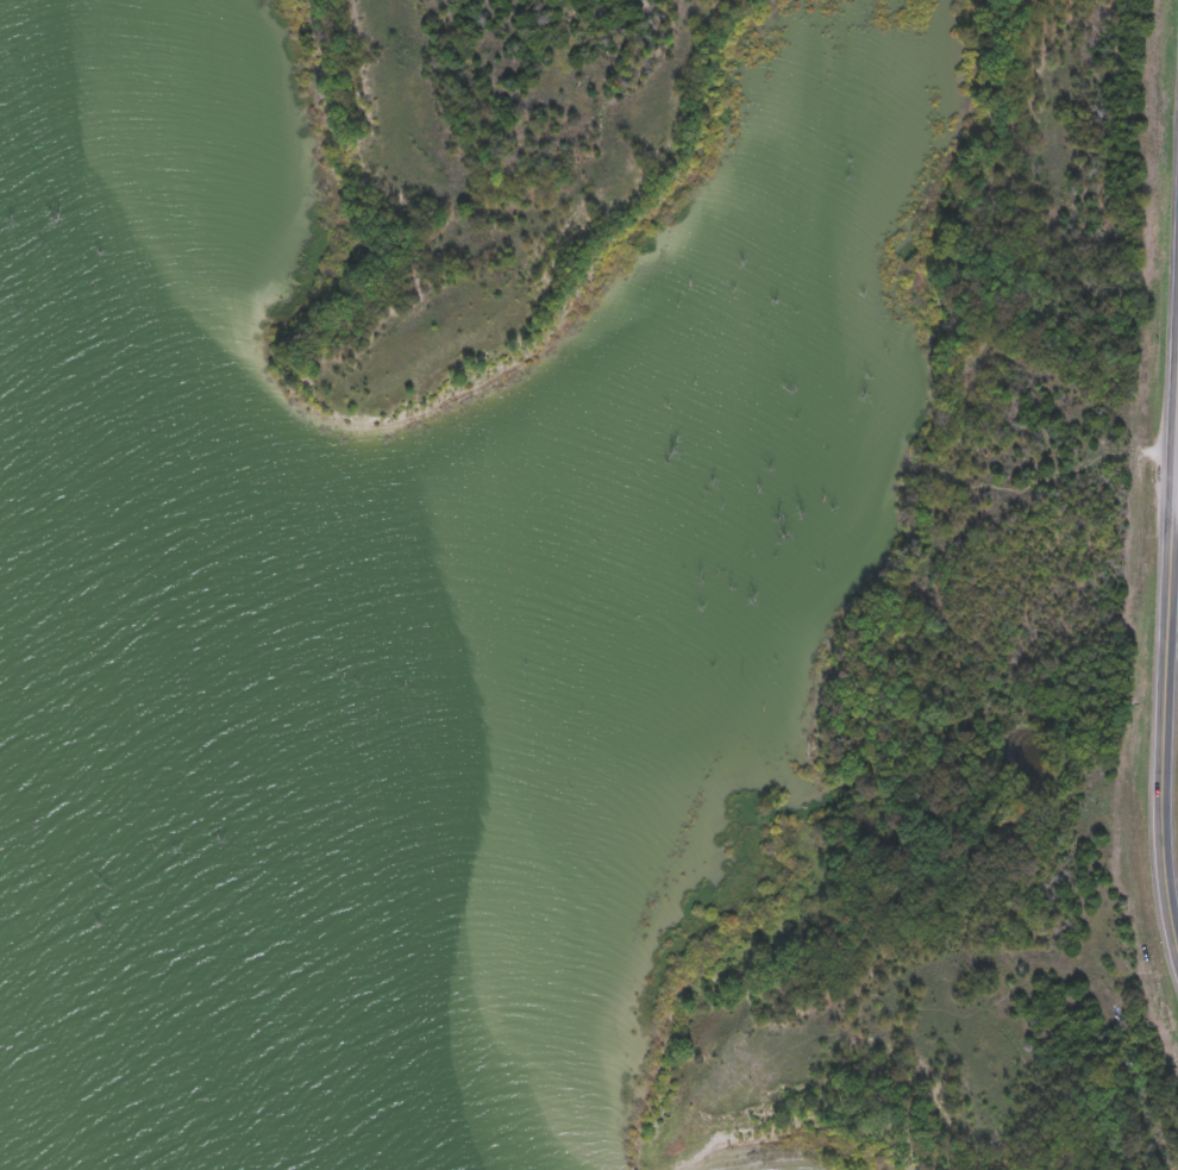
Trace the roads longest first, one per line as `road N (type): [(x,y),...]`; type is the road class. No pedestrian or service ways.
road 1 (tertiary): [(1177,969),(1158,840),(1177,364)]

